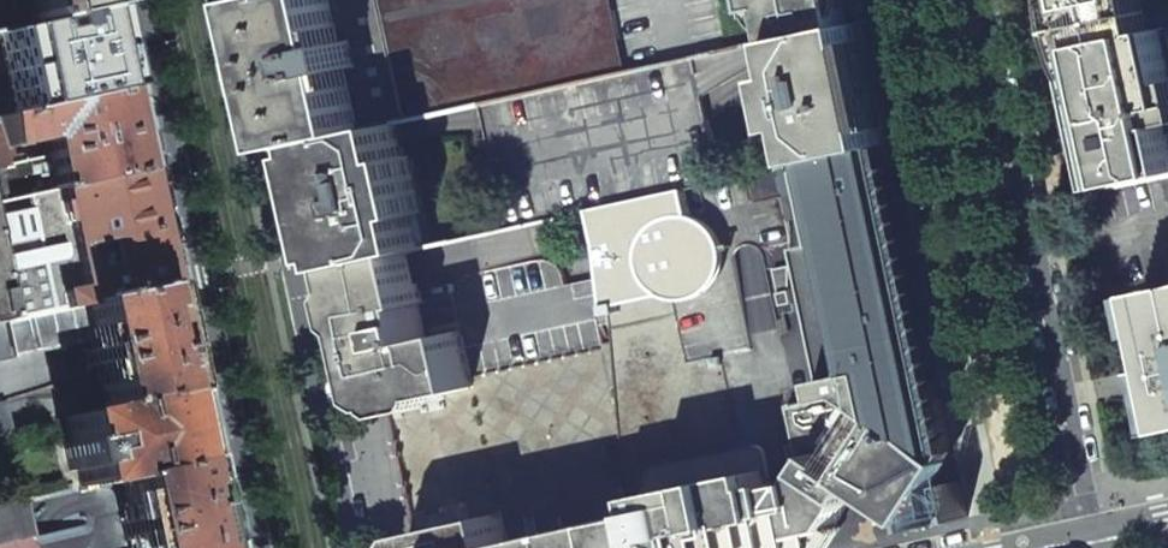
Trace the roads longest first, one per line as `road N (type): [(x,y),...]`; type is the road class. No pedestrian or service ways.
road 1 (residential): [(354,547),(233,0)]
road 2 (residential): [(142,0),(261,547)]
road 3 (residential): [(1096,525),(991,0)]

